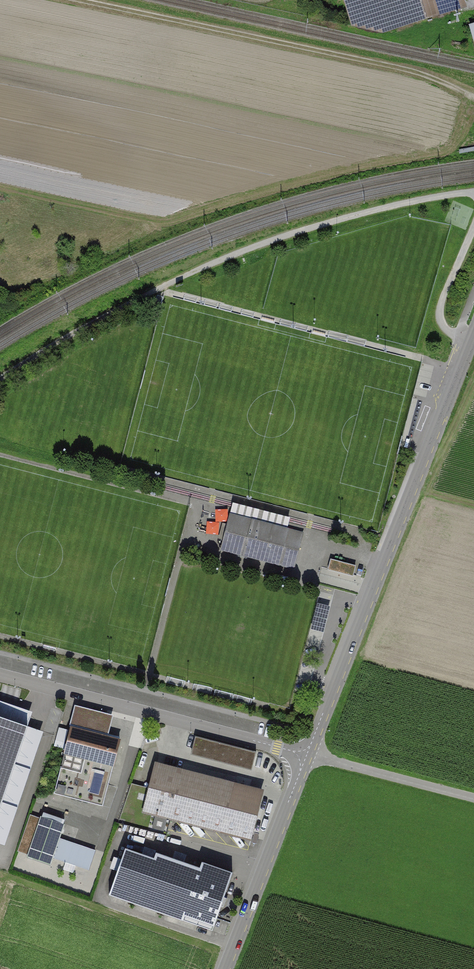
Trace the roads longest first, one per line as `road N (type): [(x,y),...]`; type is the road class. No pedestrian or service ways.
road 1 (track): [(473,191),(353,216),(208,265),(0,379)]
road 2 (residential): [(306,755),(473,332)]
road 3 (track): [(82,0),(416,72),(473,98)]
road 4 (residential): [(0,675),(306,755)]
road 5 (residential): [(224,968),(306,755)]
road 6 (track): [(473,227),(440,305),(441,321),(458,340)]

